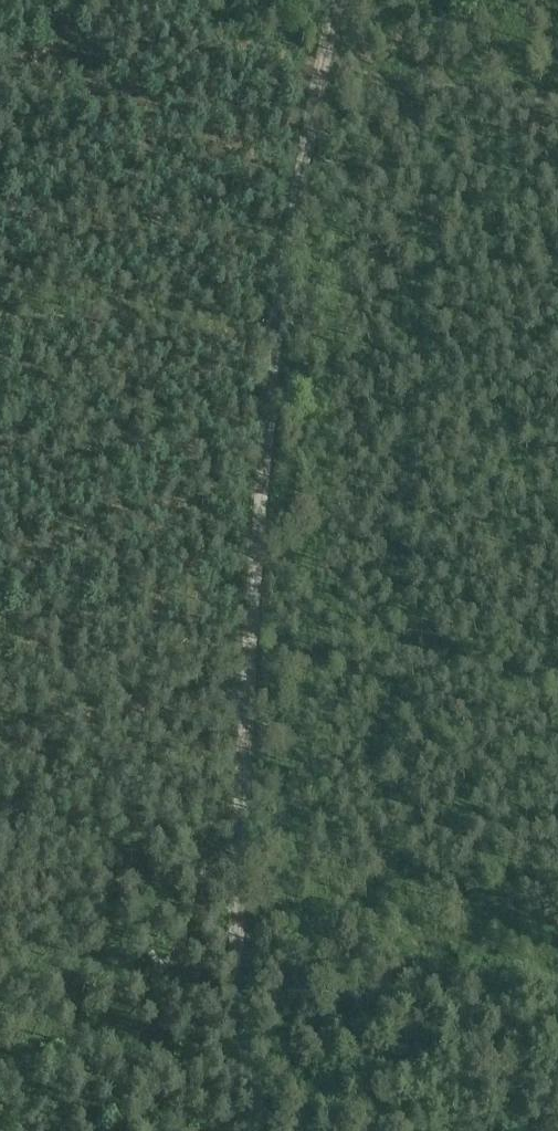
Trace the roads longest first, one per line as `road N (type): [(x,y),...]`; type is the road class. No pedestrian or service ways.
road 1 (track): [(223,1130),(275,322),(321,0)]
road 2 (track): [(557,96),(424,88),(308,67)]
road 3 (track): [(234,870),(0,891)]

